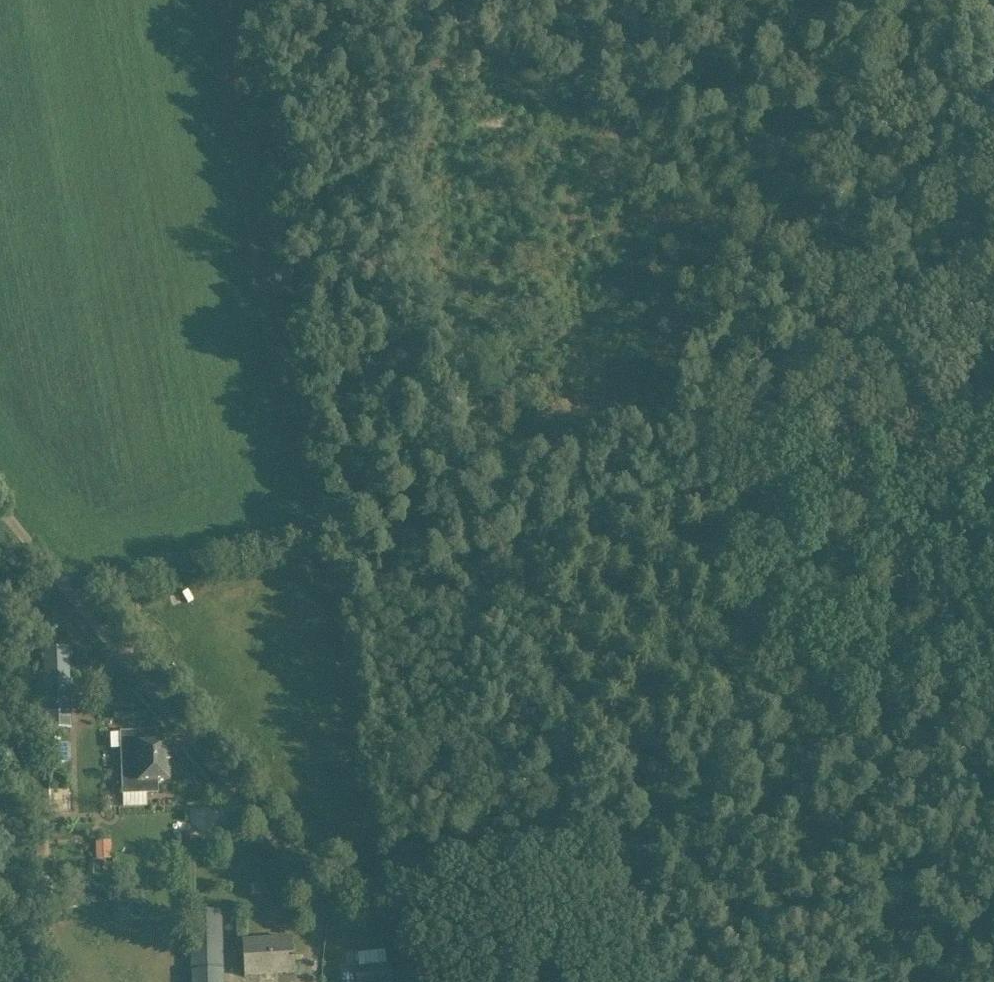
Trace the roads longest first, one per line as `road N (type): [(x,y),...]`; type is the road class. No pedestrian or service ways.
road 1 (unclassified): [(310,981),(319,903),(308,878),(0,504)]

